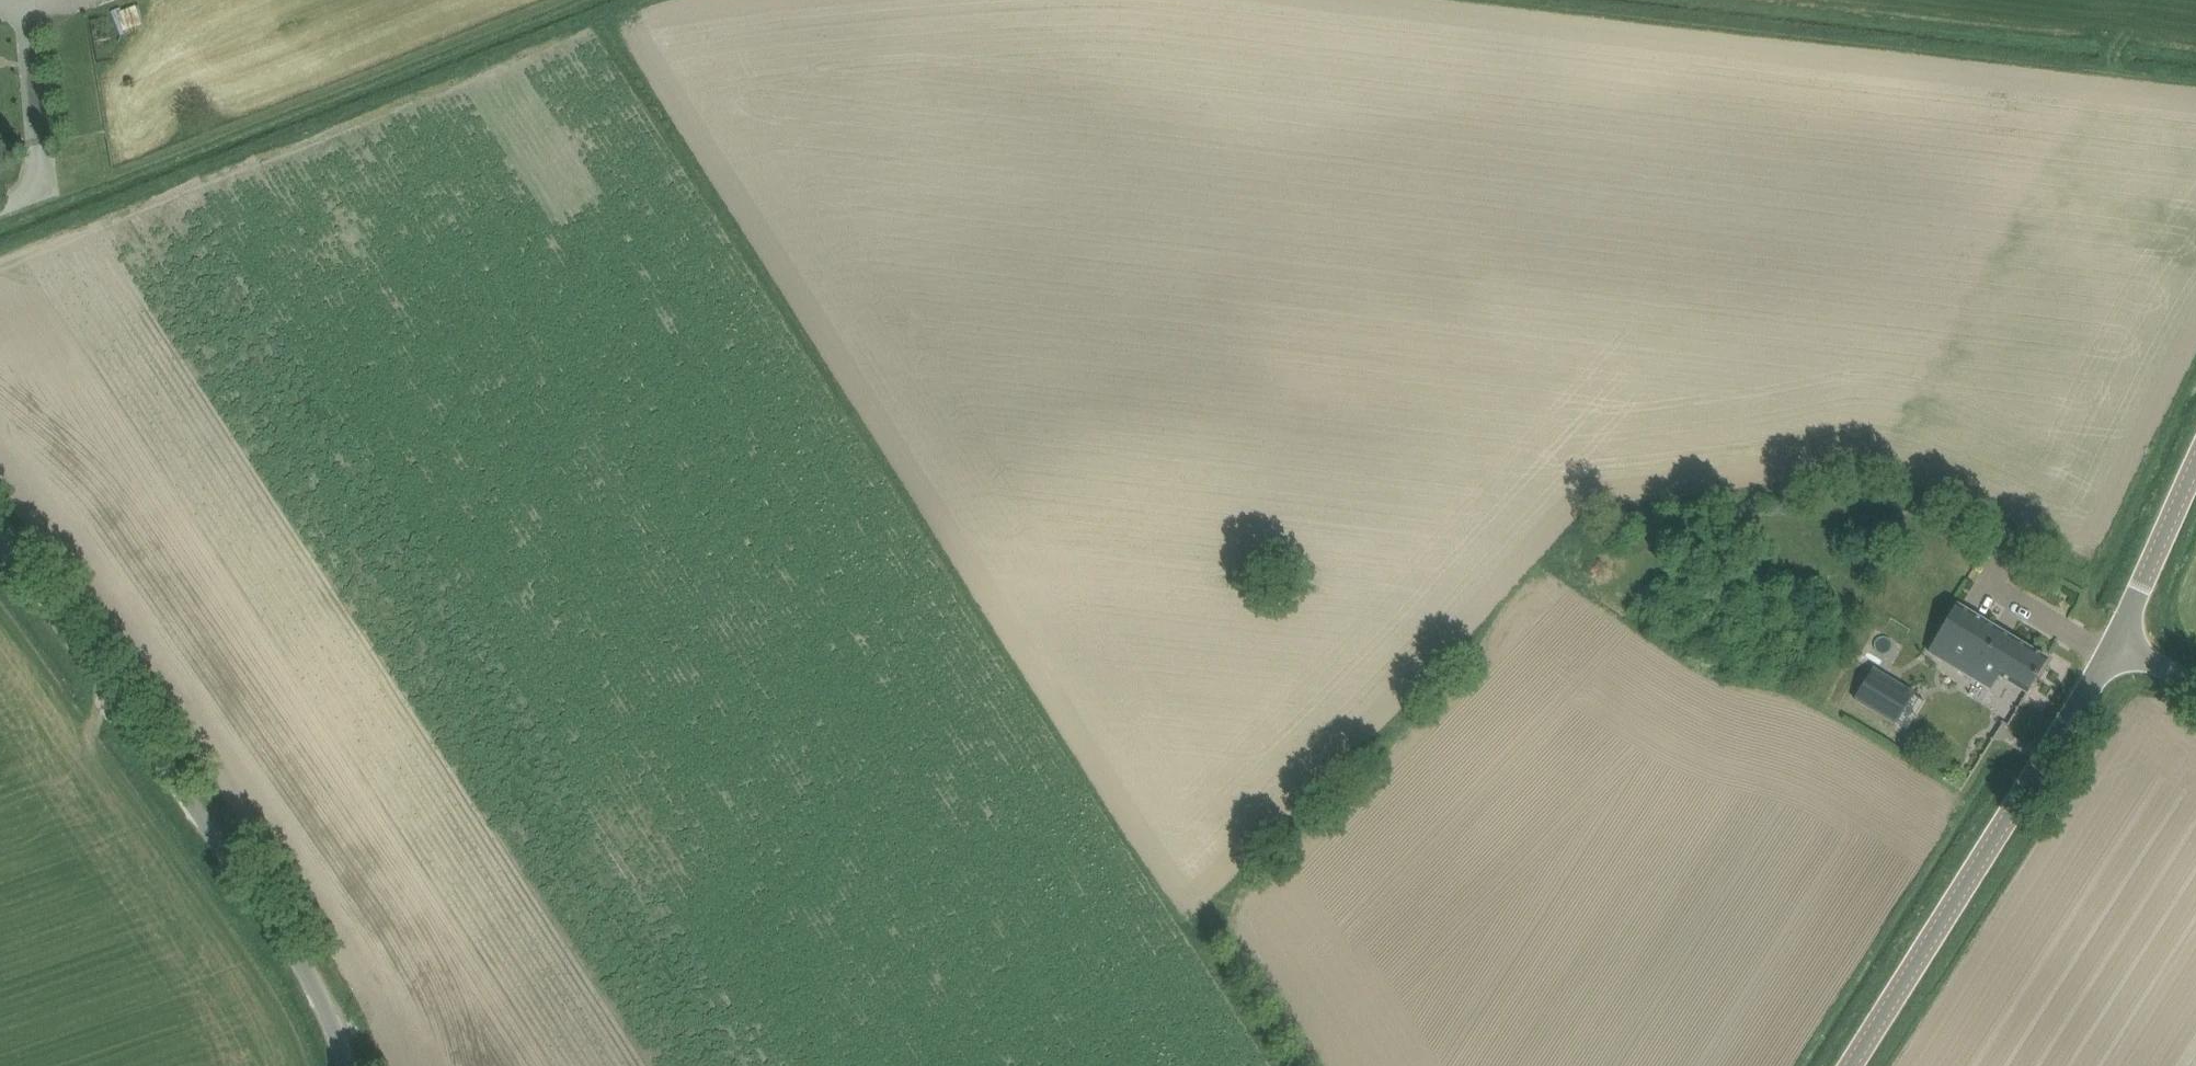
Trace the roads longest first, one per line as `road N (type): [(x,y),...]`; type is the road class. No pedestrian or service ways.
road 1 (unclassified): [(344,1065),(324,1004),(277,926),(59,616),(0,548)]
road 2 (unclassified): [(1851,1065),(2116,644)]
road 3 (unclassified): [(2116,644),(2195,471)]

